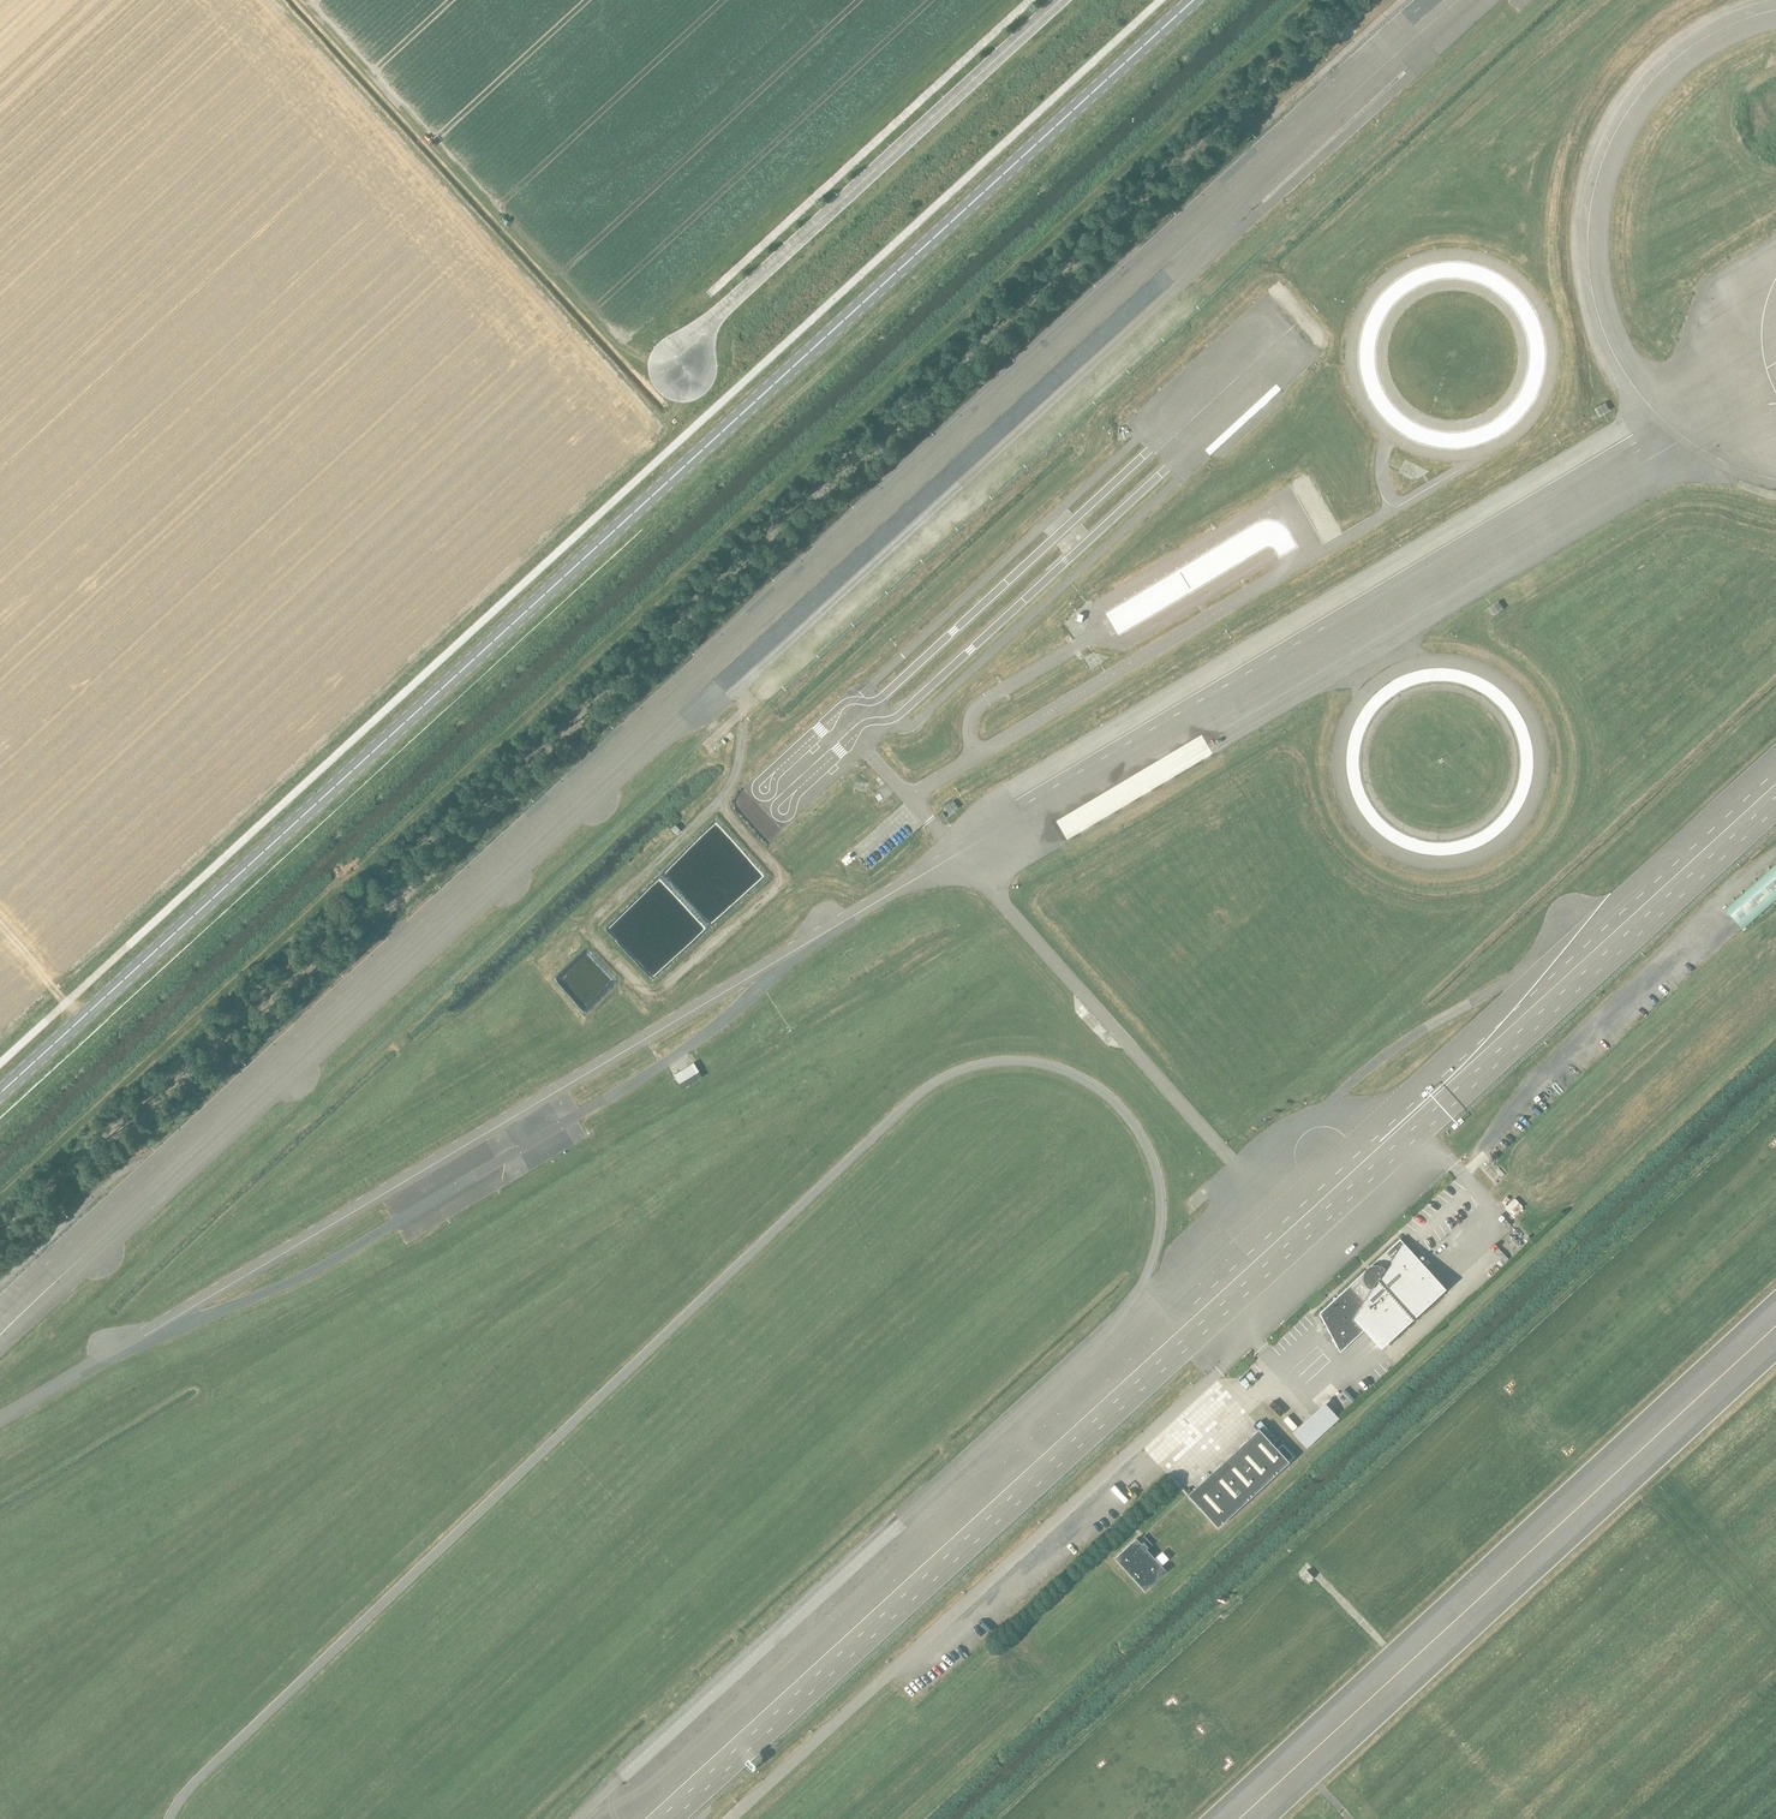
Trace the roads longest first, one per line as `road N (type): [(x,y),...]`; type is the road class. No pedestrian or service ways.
road 1 (secondary): [(0,1095),(1194,0)]
road 2 (unknown): [(0,988),(690,349)]
road 3 (unclassified): [(690,349),(1067,0)]

